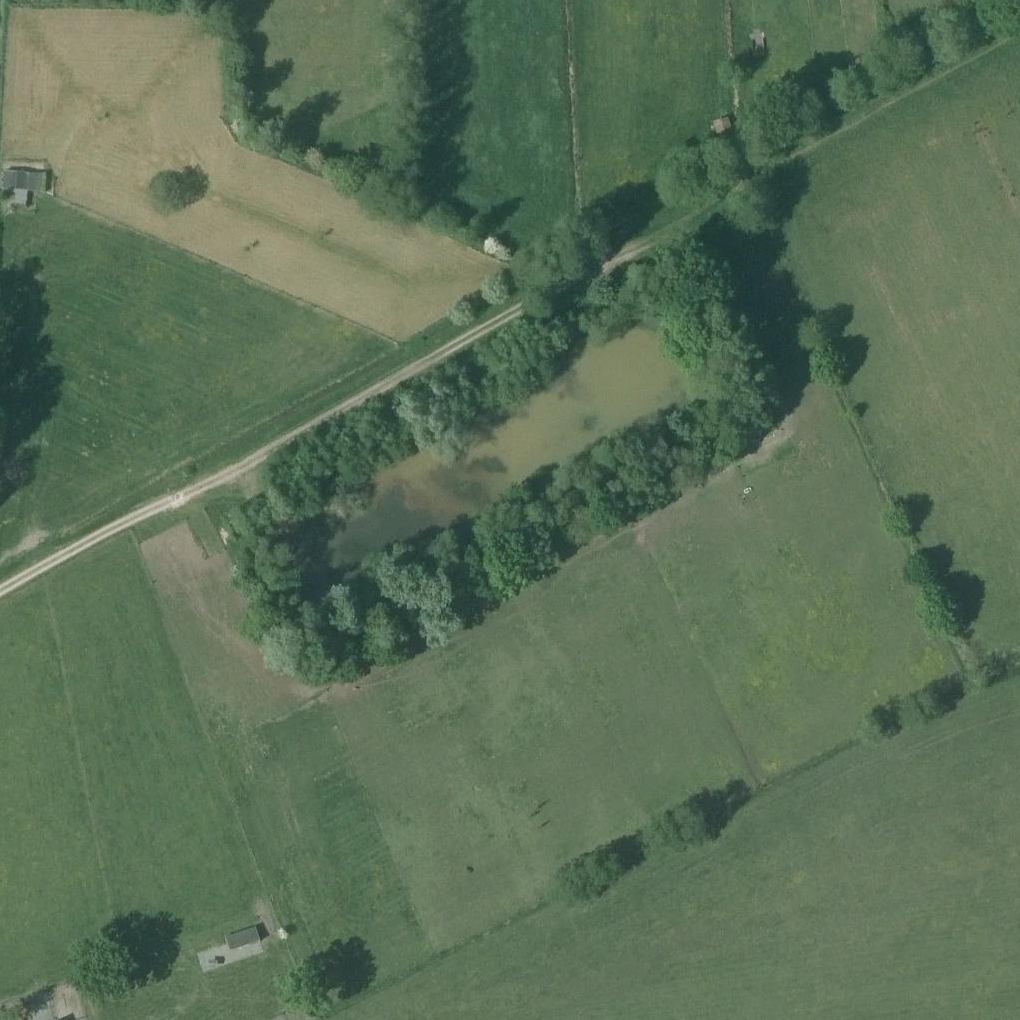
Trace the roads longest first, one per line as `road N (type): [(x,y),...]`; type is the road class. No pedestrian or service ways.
road 1 (track): [(1019,25),(734,181),(471,339),(0,589)]

